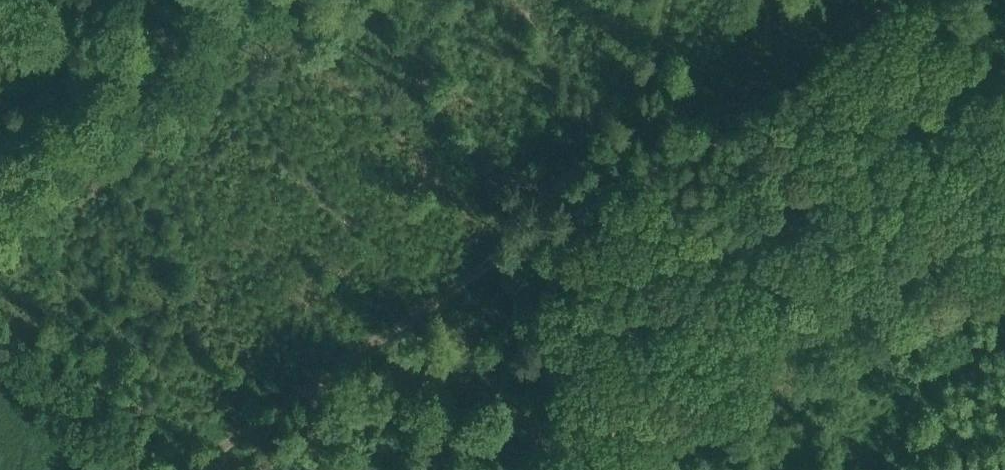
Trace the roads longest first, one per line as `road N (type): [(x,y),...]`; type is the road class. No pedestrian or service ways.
road 1 (track): [(569,469),(561,346),(531,236),(356,47),(342,0)]
road 2 (track): [(182,469),(531,236)]
road 3 (track): [(670,0),(645,114),(620,168),(531,236)]

